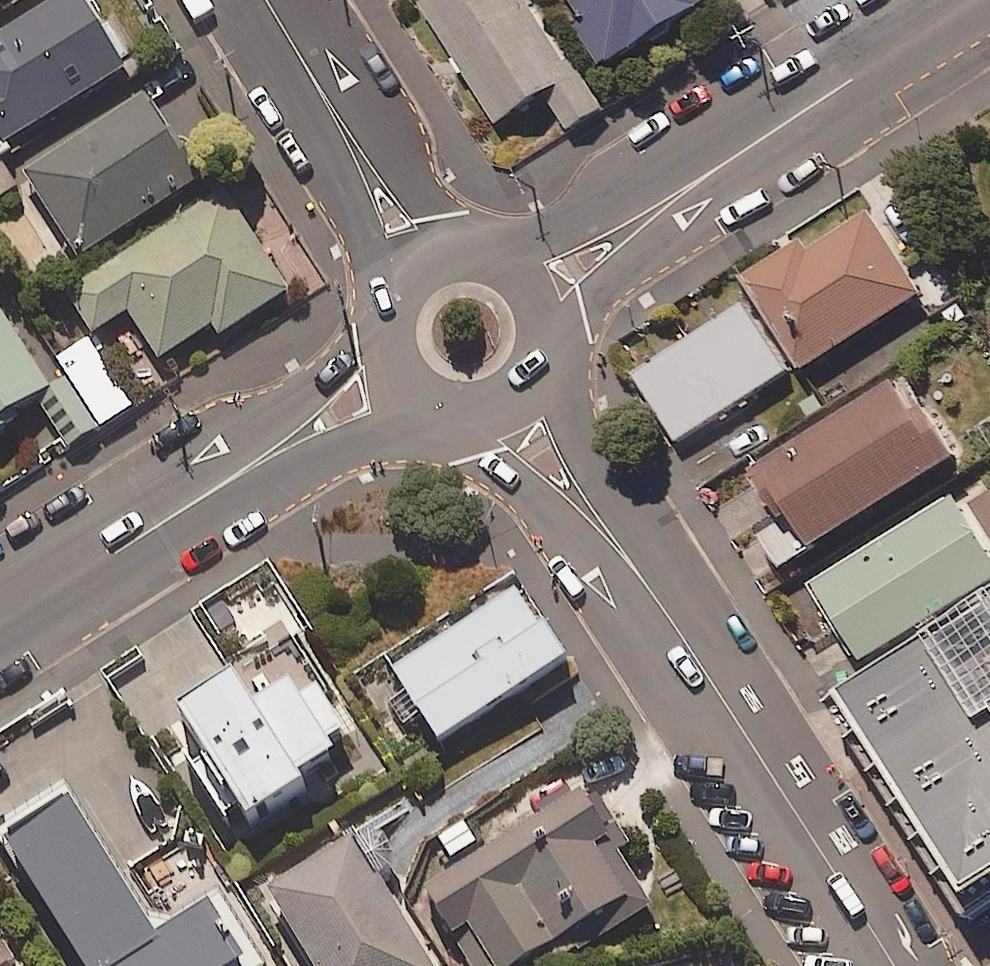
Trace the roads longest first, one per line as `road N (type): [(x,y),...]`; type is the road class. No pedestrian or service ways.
road 1 (residential): [(507,403),(675,627),(894,965)]
road 2 (tertiary): [(975,0),(534,288)]
road 3 (tertiary): [(0,621),(396,374)]
road 4 (residential): [(425,263),(269,0)]
road 5 (tertiary): [(534,288),(548,338),(542,364),(507,403)]
road 6 (tertiary): [(507,403),(484,413),(433,408),(396,374)]
road 7 (tertiary): [(396,374),(386,351),(391,300),(425,263)]
road 8 (tertiary): [(425,263),(472,252),(496,257),(534,288)]

